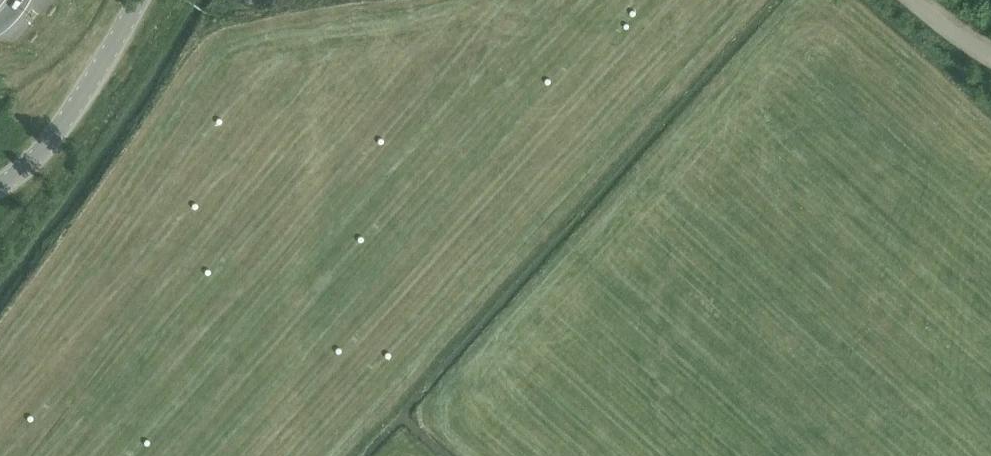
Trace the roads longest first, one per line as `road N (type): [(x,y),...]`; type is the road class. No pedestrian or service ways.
road 1 (unclassified): [(0,186),(43,150),(138,0)]

